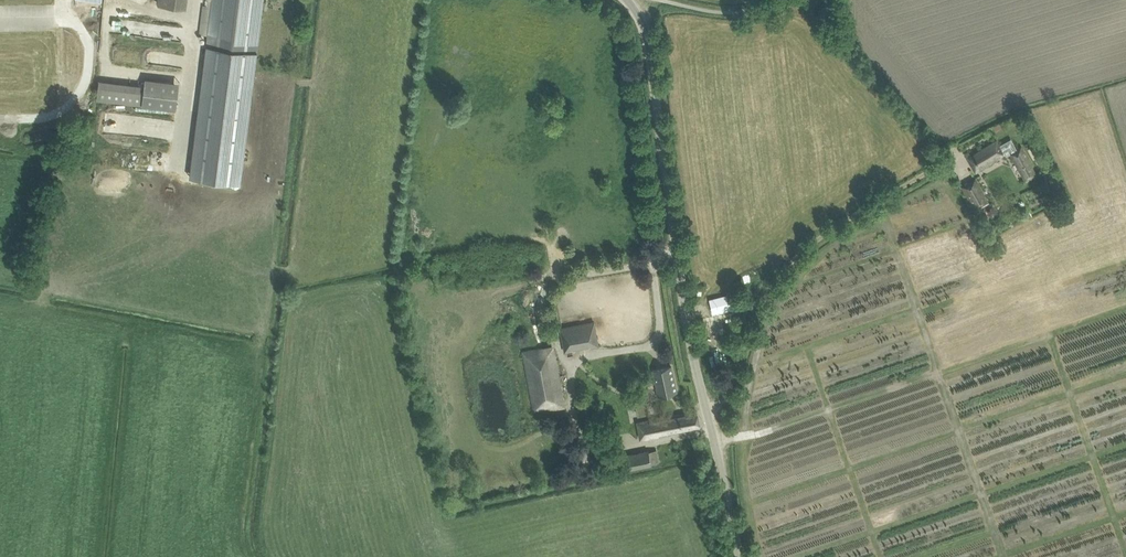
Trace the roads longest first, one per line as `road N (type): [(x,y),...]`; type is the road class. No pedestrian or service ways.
road 1 (unclassified): [(707,411),(675,247),(650,48),(627,0)]
road 2 (unclassified): [(707,411),(728,396),(762,303),(809,244),(943,163)]
road 3 (unclassified): [(739,556),(707,411)]

